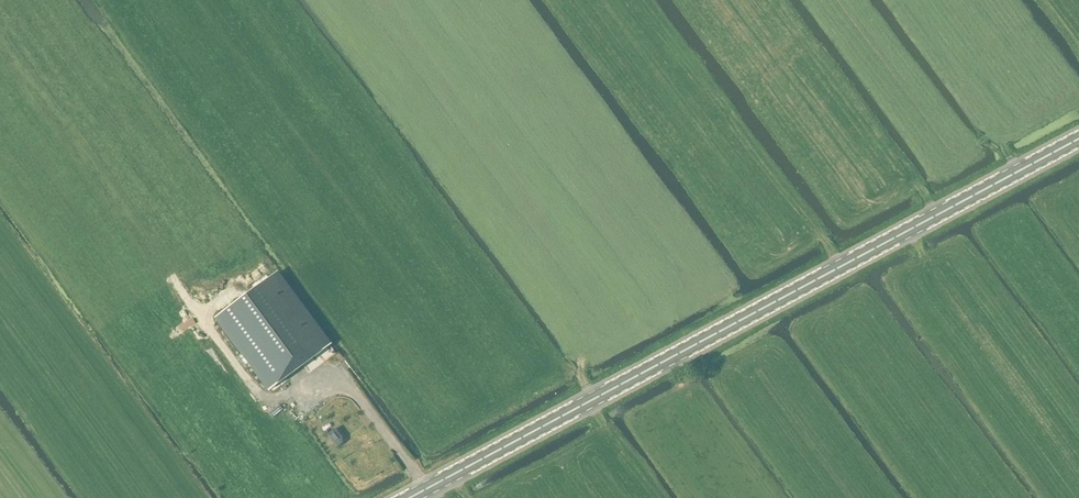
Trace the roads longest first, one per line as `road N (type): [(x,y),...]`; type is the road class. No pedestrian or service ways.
road 1 (secondary): [(411,497),(1078,141)]

